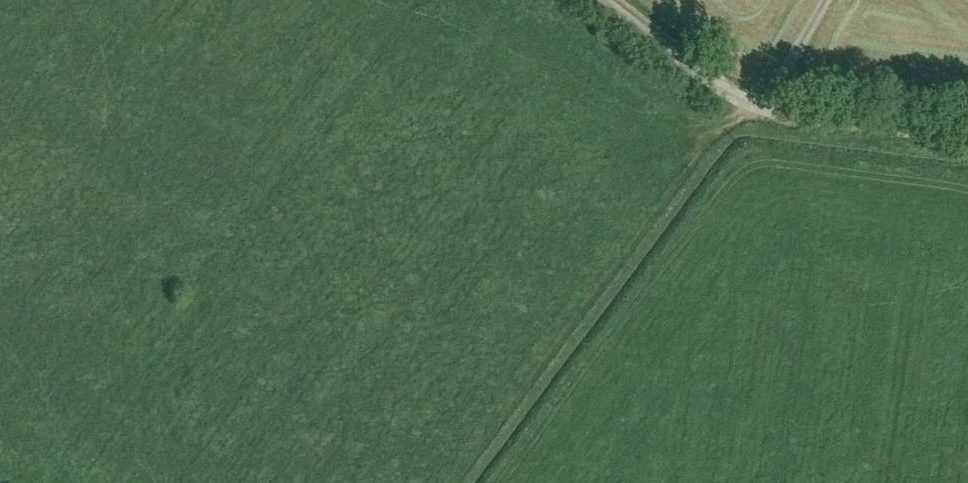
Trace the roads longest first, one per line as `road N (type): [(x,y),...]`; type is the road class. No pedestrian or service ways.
road 1 (residential): [(632,0),(761,97),(967,128)]

